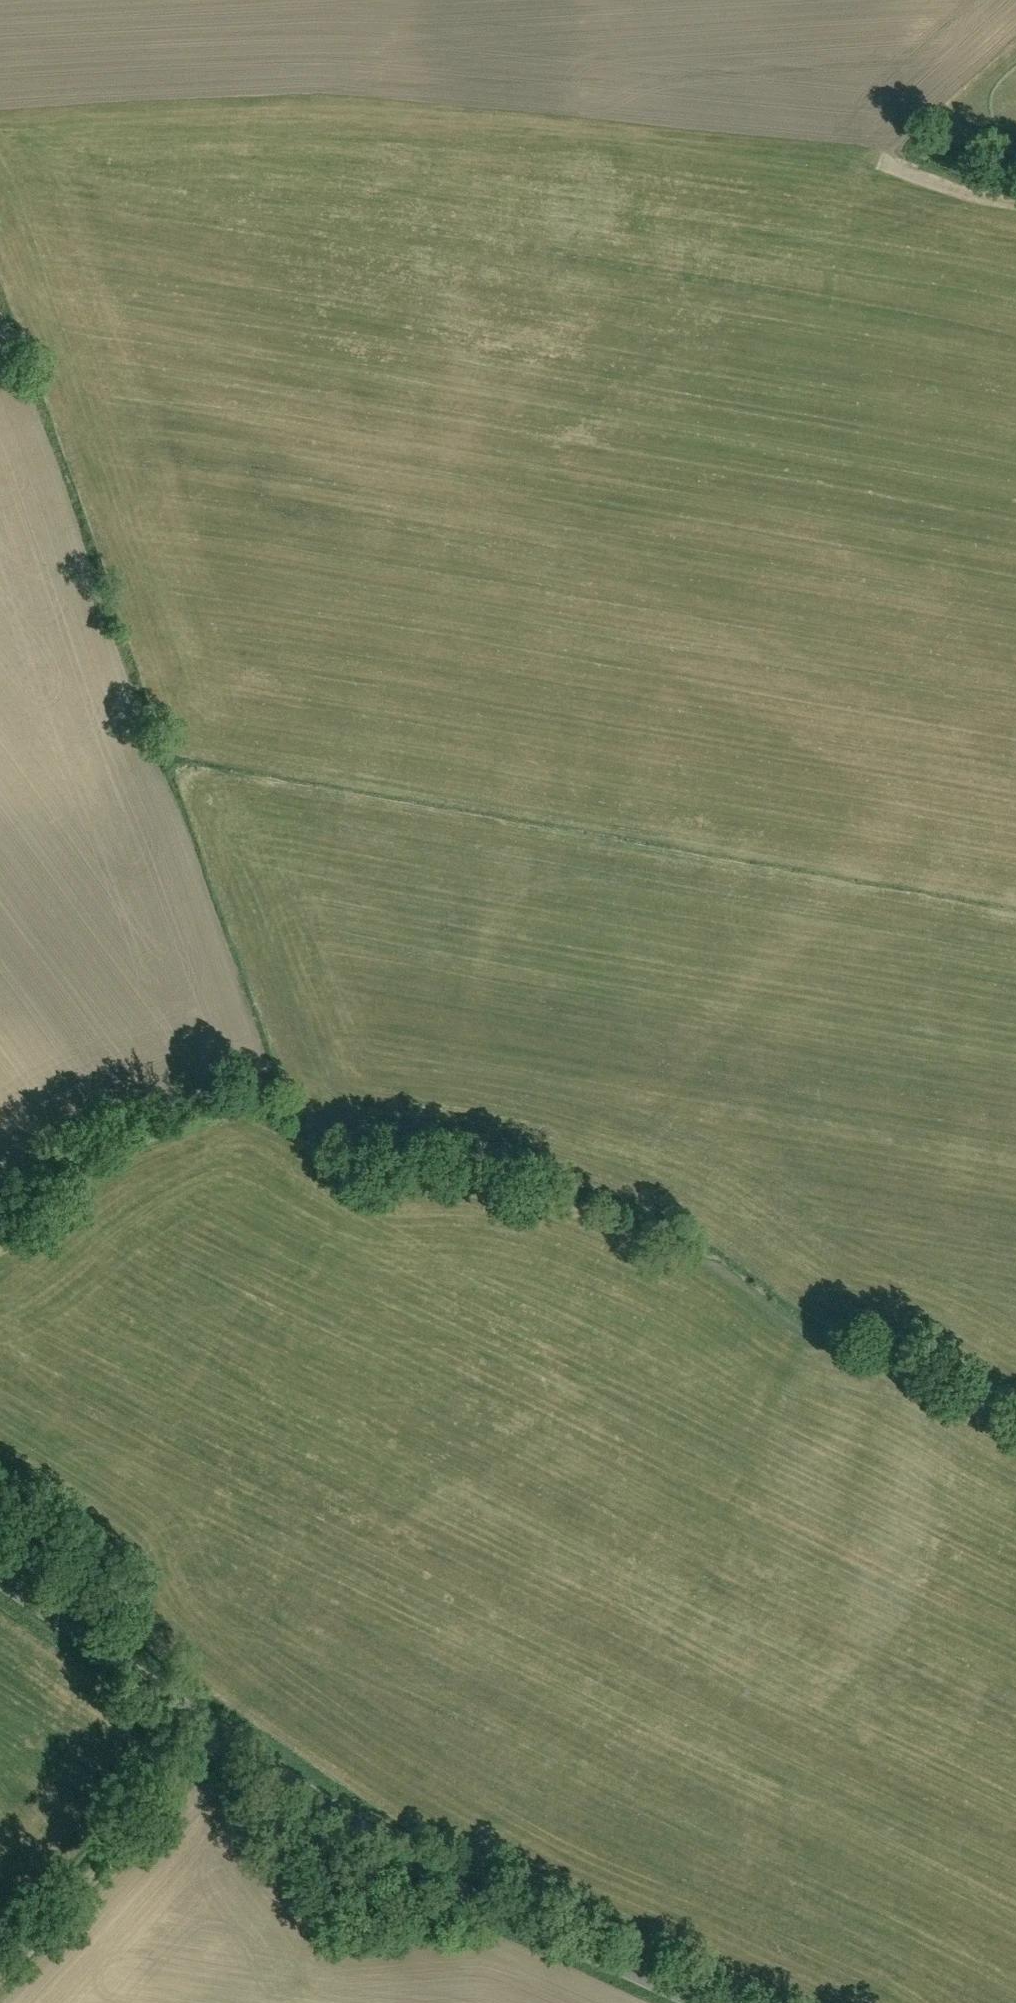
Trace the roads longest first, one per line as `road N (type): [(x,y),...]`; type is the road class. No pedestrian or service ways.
road 1 (unclassified): [(700,2002),(451,1885),(0,1580)]
road 2 (track): [(223,1733),(208,1760),(40,1950)]

